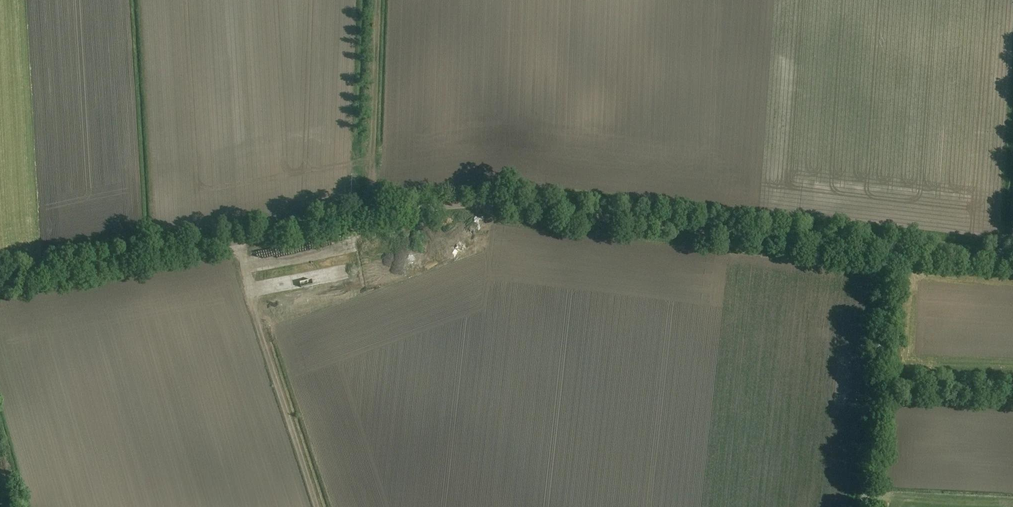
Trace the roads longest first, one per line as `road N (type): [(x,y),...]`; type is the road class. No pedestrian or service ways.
road 1 (unclassified): [(0,284),(455,205),(977,259),(1002,251),(1012,238)]
road 2 (track): [(318,506),(230,243)]
road 3 (track): [(890,250),(864,506)]
road 4 (track): [(366,219),(374,0)]

